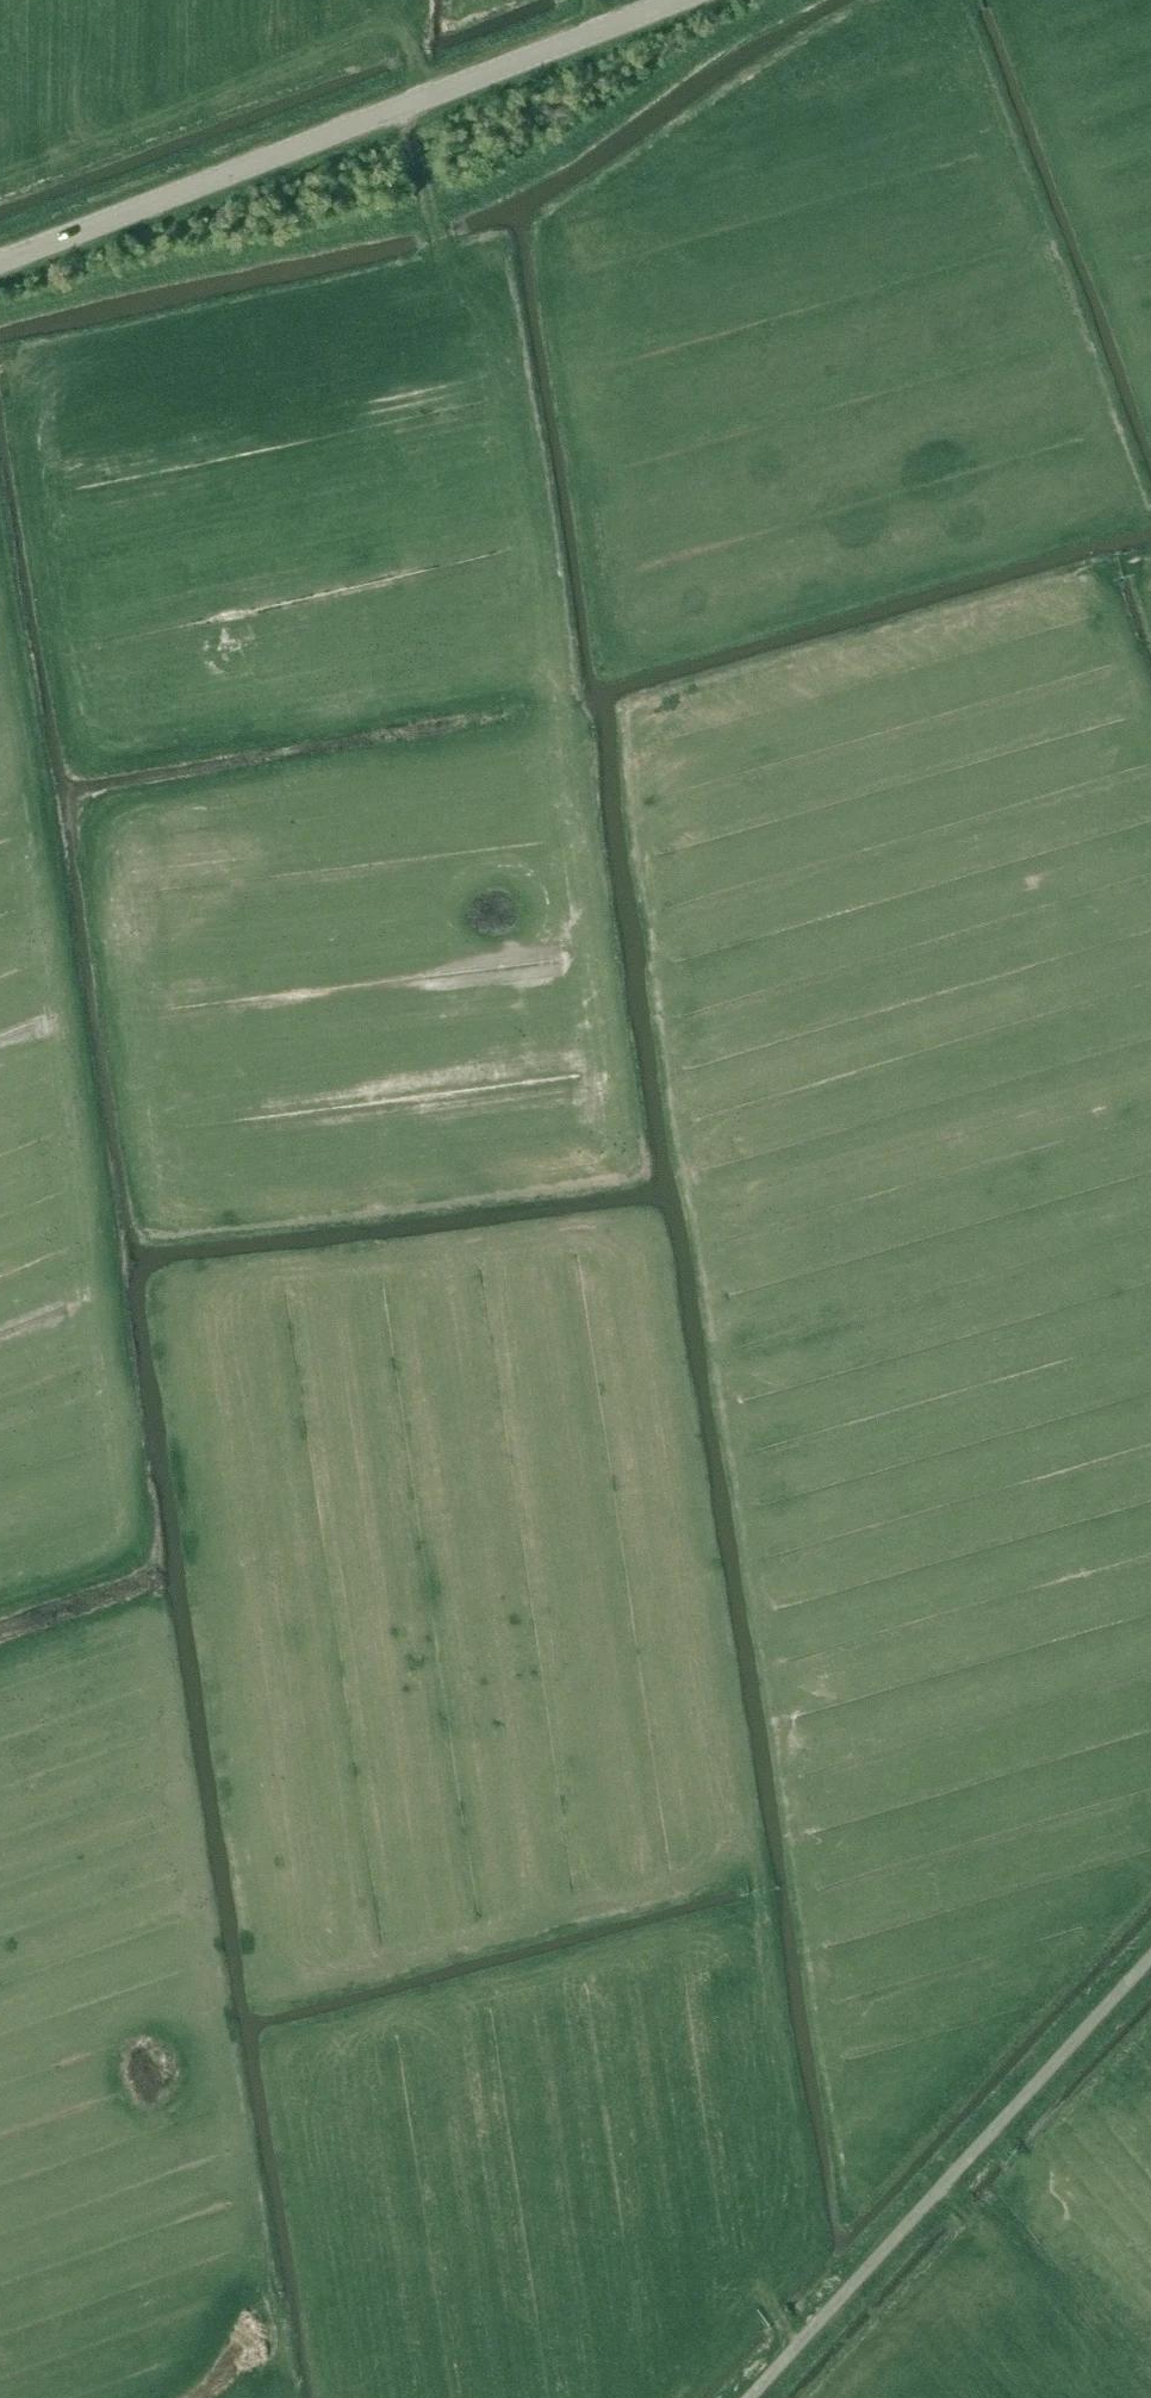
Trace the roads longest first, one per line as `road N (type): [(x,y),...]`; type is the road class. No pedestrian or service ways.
road 1 (tertiary): [(0,261),(678,0)]
road 2 (unclassified): [(751,2397),(1150,1954)]

